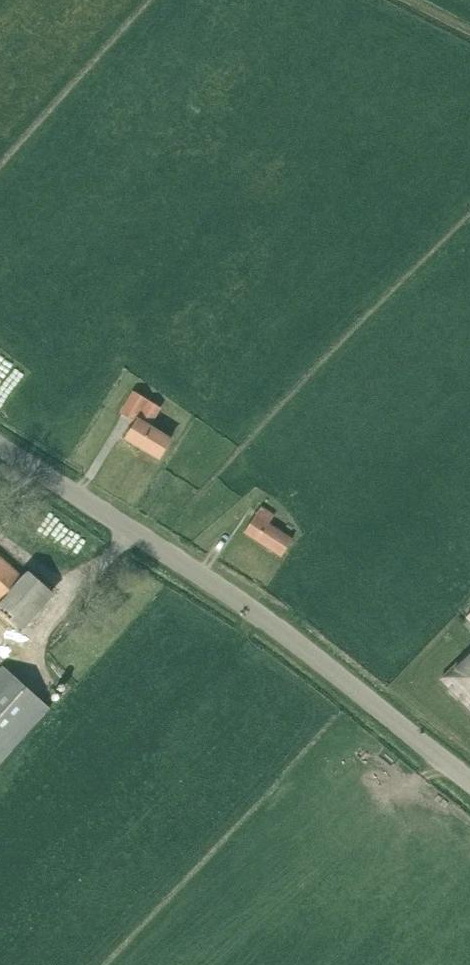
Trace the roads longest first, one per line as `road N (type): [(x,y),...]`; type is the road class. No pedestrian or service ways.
road 1 (unclassified): [(469,781),(225,591),(0,445)]

